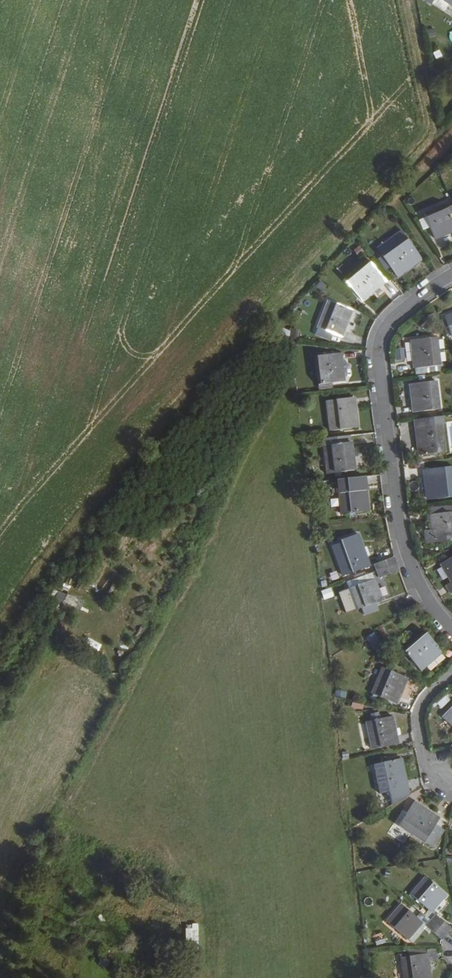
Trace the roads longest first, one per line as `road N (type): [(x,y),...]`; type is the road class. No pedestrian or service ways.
road 1 (residential): [(451,629),(420,587),(403,536),(378,353),(387,327),(451,276)]
road 2 (residential): [(451,677),(419,714),(428,770),(451,785)]

